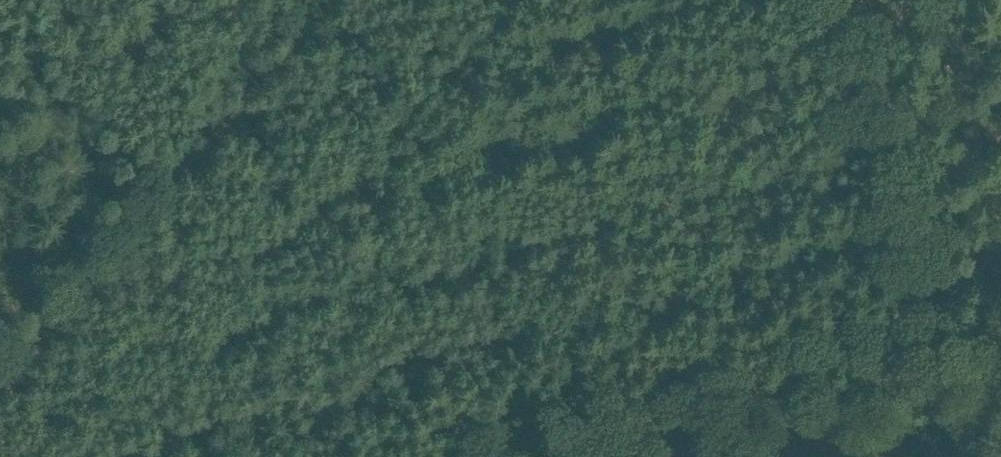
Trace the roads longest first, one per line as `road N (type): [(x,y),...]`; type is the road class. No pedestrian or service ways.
road 1 (track): [(973,456),(847,0)]
road 2 (track): [(568,456),(943,349),(1000,343)]

